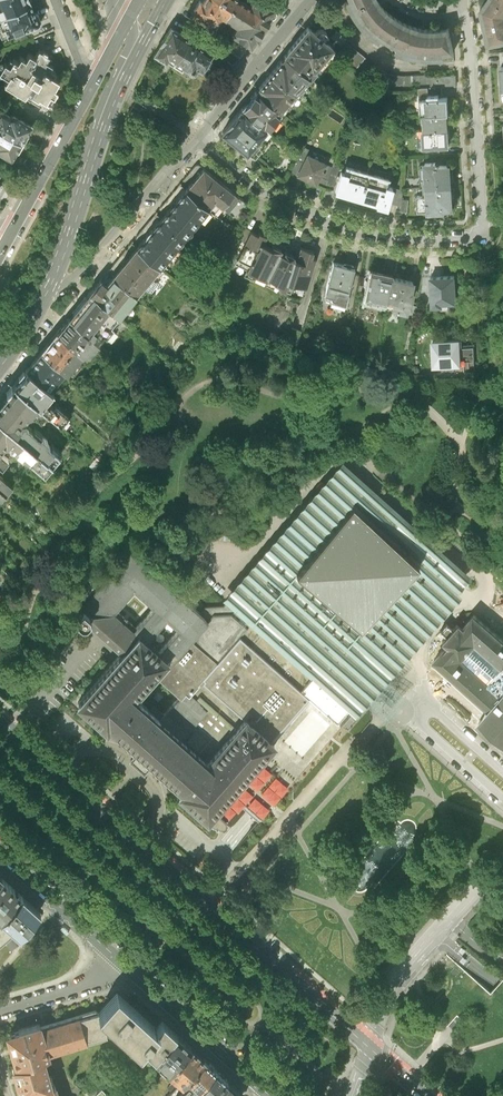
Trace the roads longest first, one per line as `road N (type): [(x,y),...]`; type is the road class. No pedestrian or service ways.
road 1 (residential): [(200,139),(297,210),(359,232),(420,242),(479,238),(460,0)]
road 2 (primary): [(369,1043),(0,717)]
road 3 (primary): [(44,297),(130,61)]
road 4 (residential): [(44,297),(75,280),(200,139)]
road 5 (primary): [(120,958),(265,1090)]
road 6 (residential): [(200,139),(310,0)]
road 7 (primary): [(91,87),(8,235)]
road 8 (primary): [(0,850),(120,958)]
road 9 (residential): [(0,1008),(93,980),(120,958)]

